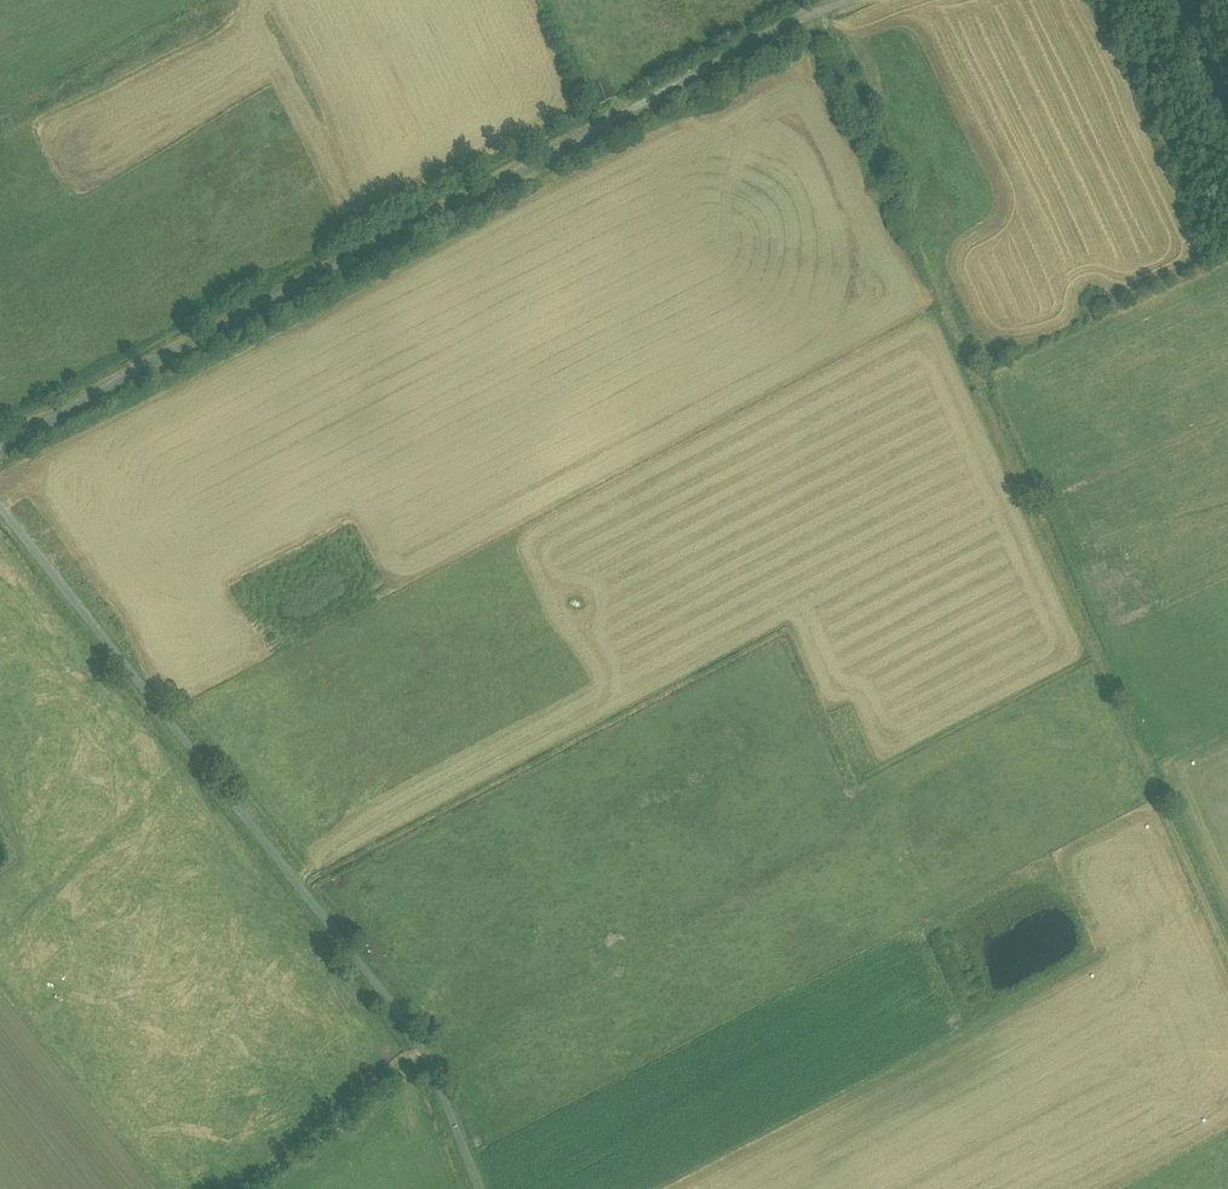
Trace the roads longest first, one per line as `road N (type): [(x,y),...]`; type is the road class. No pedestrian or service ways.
road 1 (track): [(1227,958),(820,15)]
road 2 (track): [(820,15),(0,448)]
road 3 (unclassified): [(0,511),(401,1018),(478,1188)]
road 4 (track): [(431,1071),(262,1188)]

